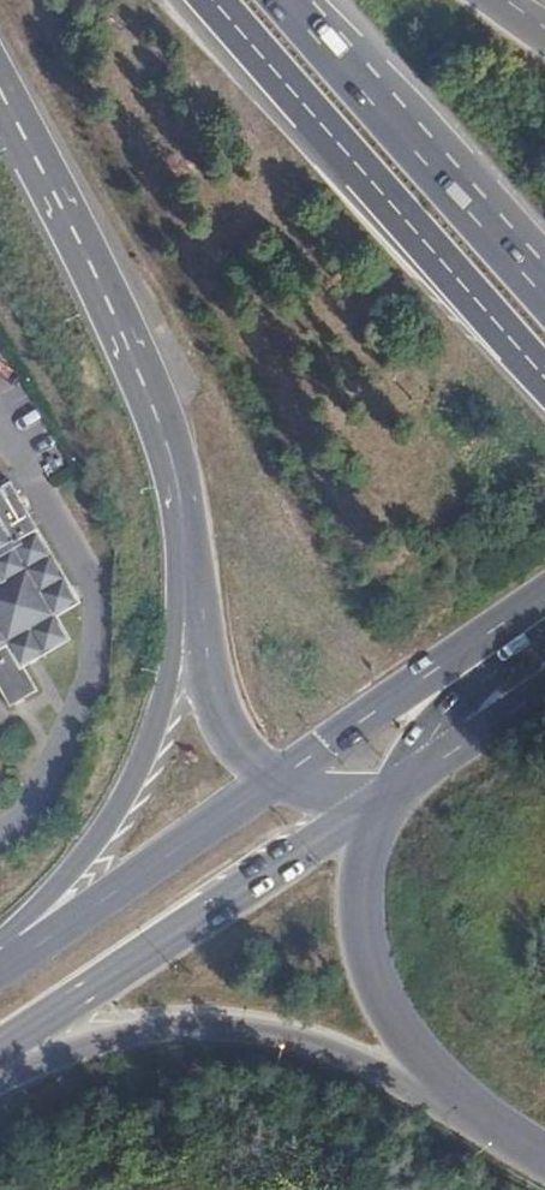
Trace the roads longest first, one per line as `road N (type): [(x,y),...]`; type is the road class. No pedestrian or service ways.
road 1 (trunk): [(166,443),(173,646),(154,729),(93,852),(0,966)]
road 2 (motorway): [(0,1073),(143,1030),(248,1031),(372,1070),(523,1150)]
road 3 (motorway): [(226,0),(544,370)]
road 4 (primary): [(26,1030),(371,806)]
road 5 (motorway): [(371,806),(358,893),(371,979),(401,1031),(453,1091),(523,1150)]
road 6 (motorway): [(544,293),(283,0)]
road 7 (trunk): [(0,89),(121,332),(166,443)]
road 8 (trunk): [(166,443),(198,559),(212,694),(248,754),(282,779)]
road 9 (primary): [(282,779),(0,969)]
road 10 (primary): [(461,657),(282,779)]
road 11 (primary): [(371,806),(544,688)]
road 12 (primary): [(461,657),(371,806)]

